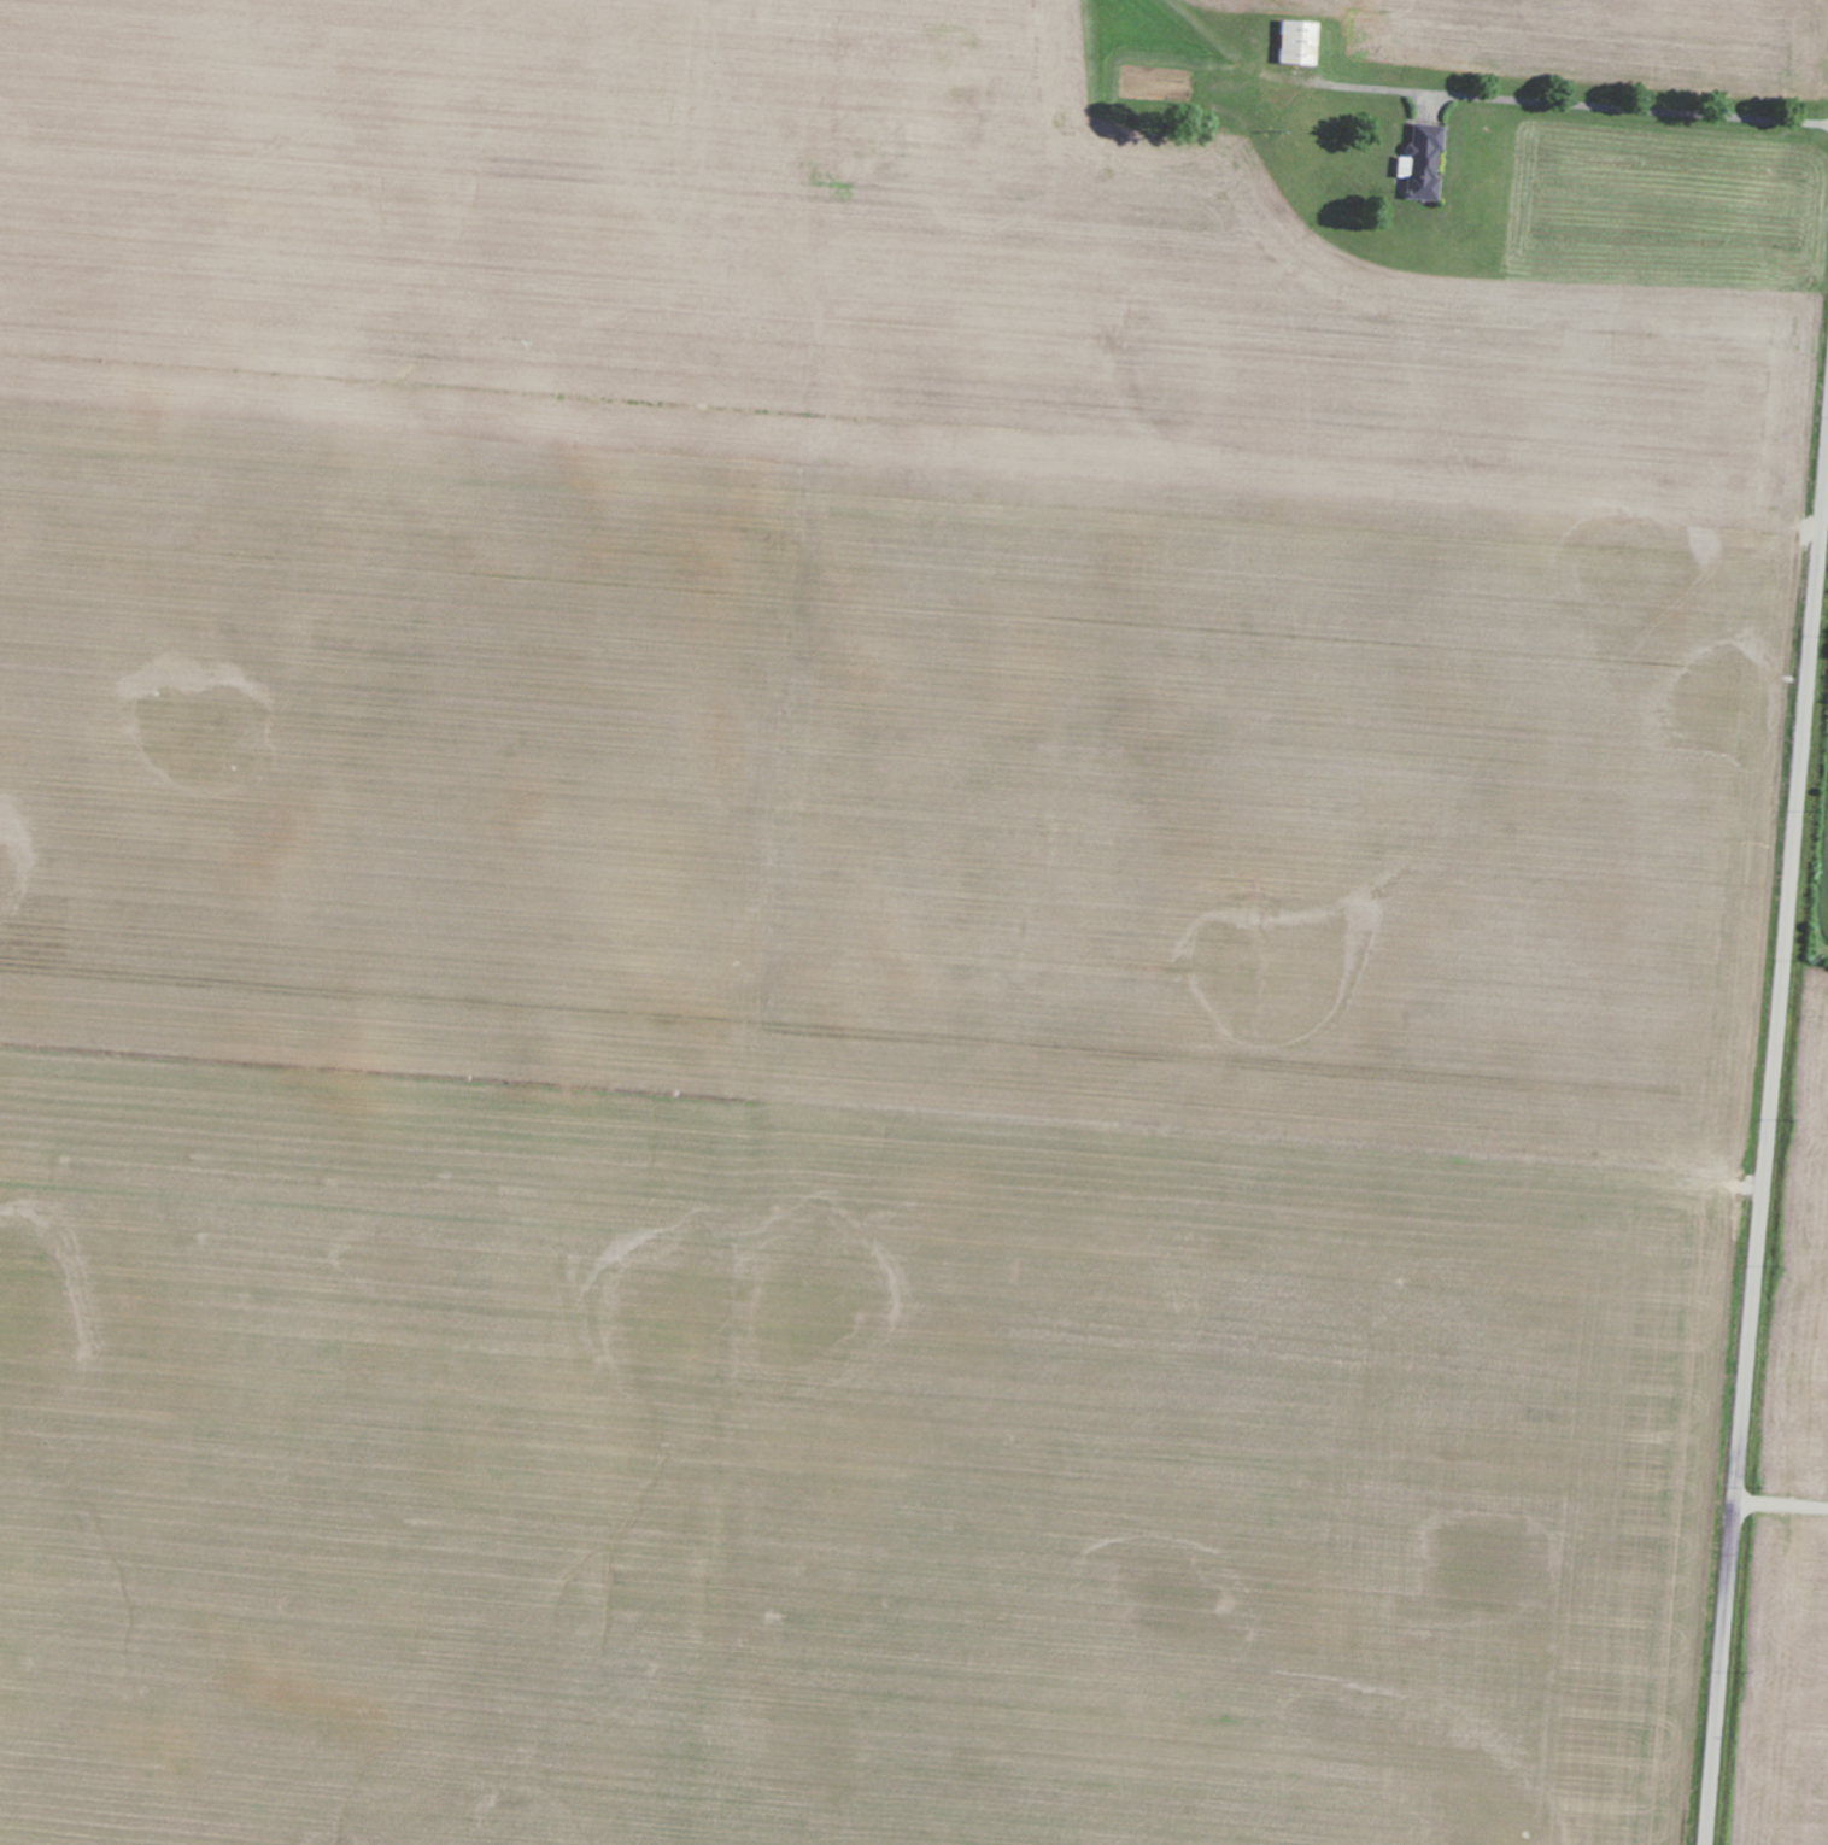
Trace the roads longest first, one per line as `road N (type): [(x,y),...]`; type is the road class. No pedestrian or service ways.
road 1 (secondary): [(1705,1844),(1827,458)]

